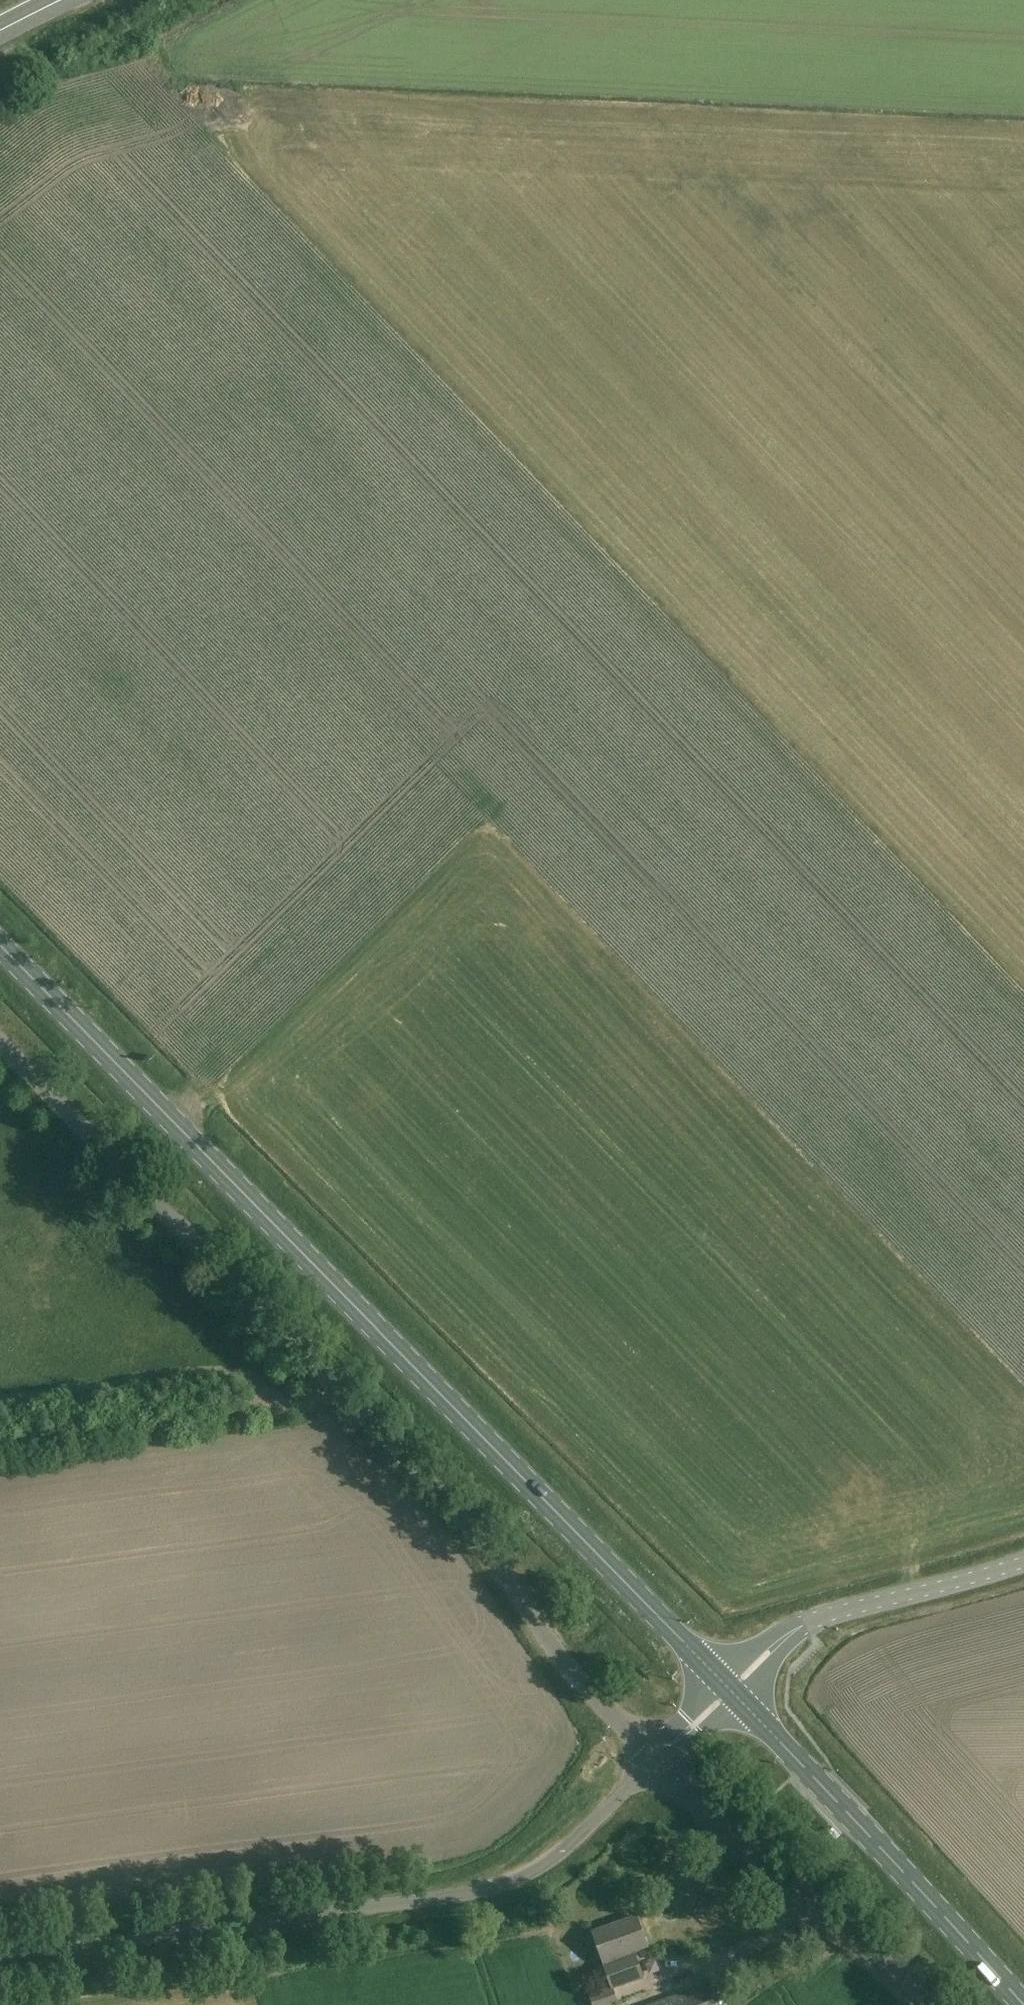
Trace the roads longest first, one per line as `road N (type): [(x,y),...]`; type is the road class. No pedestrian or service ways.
road 1 (secondary): [(728,1690),(0,945)]
road 2 (unclassified): [(656,1760),(557,1655),(443,1496),(0,1042)]
road 3 (unclassified): [(0,1958),(491,1891),(562,1854),(656,1760)]
road 4 (secondary): [(1023,2004),(728,1690)]
road 5 (unclassified): [(939,2004),(854,1931),(762,1866),(656,1760)]
road 6 (tertiary): [(728,1690),(802,1625),(1023,1563)]

